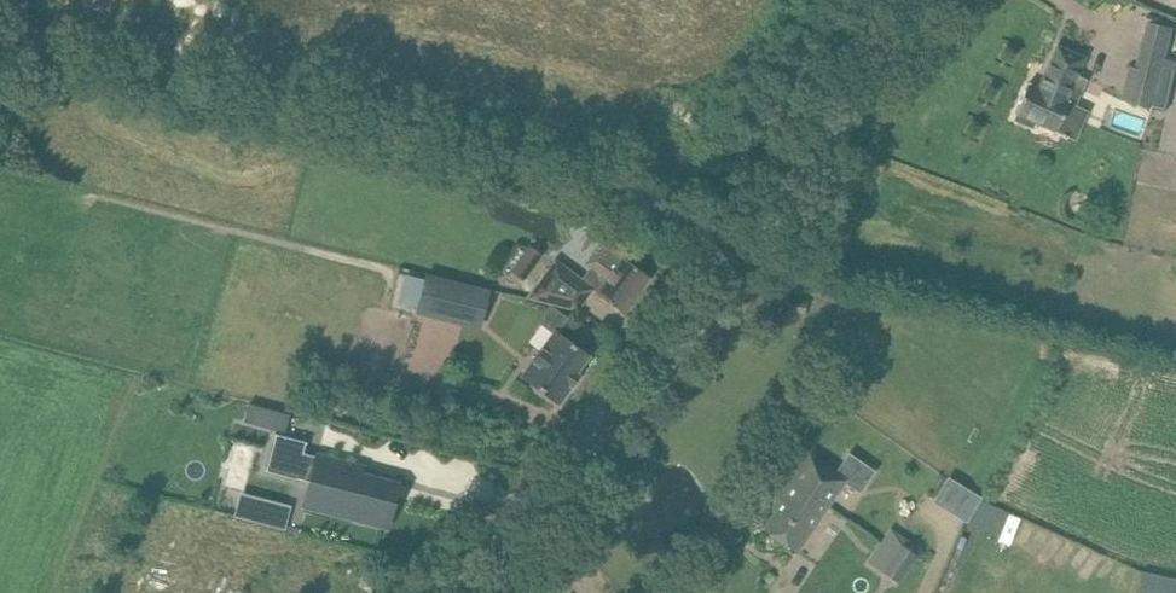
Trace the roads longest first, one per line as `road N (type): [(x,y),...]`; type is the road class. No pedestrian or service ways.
road 1 (tertiary): [(931,0),(491,592)]

